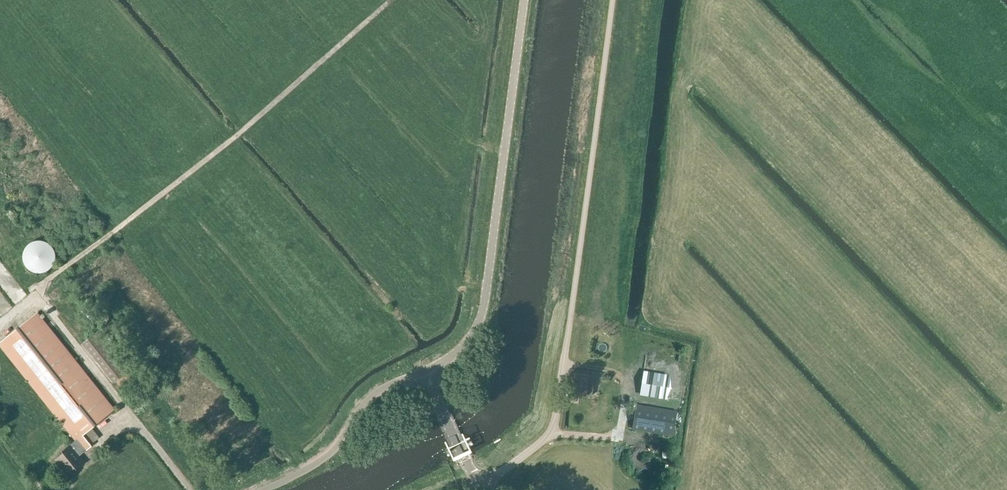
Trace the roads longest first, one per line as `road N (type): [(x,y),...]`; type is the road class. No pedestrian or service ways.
road 1 (unclassified): [(477,489),(553,428),(610,0)]
road 2 (unclassified): [(421,376),(472,337),(482,306),(523,0)]
road 3 (unclassified): [(274,489),(313,472),(381,396),(421,376)]
road 4 (unclassified): [(477,489),(421,376)]

